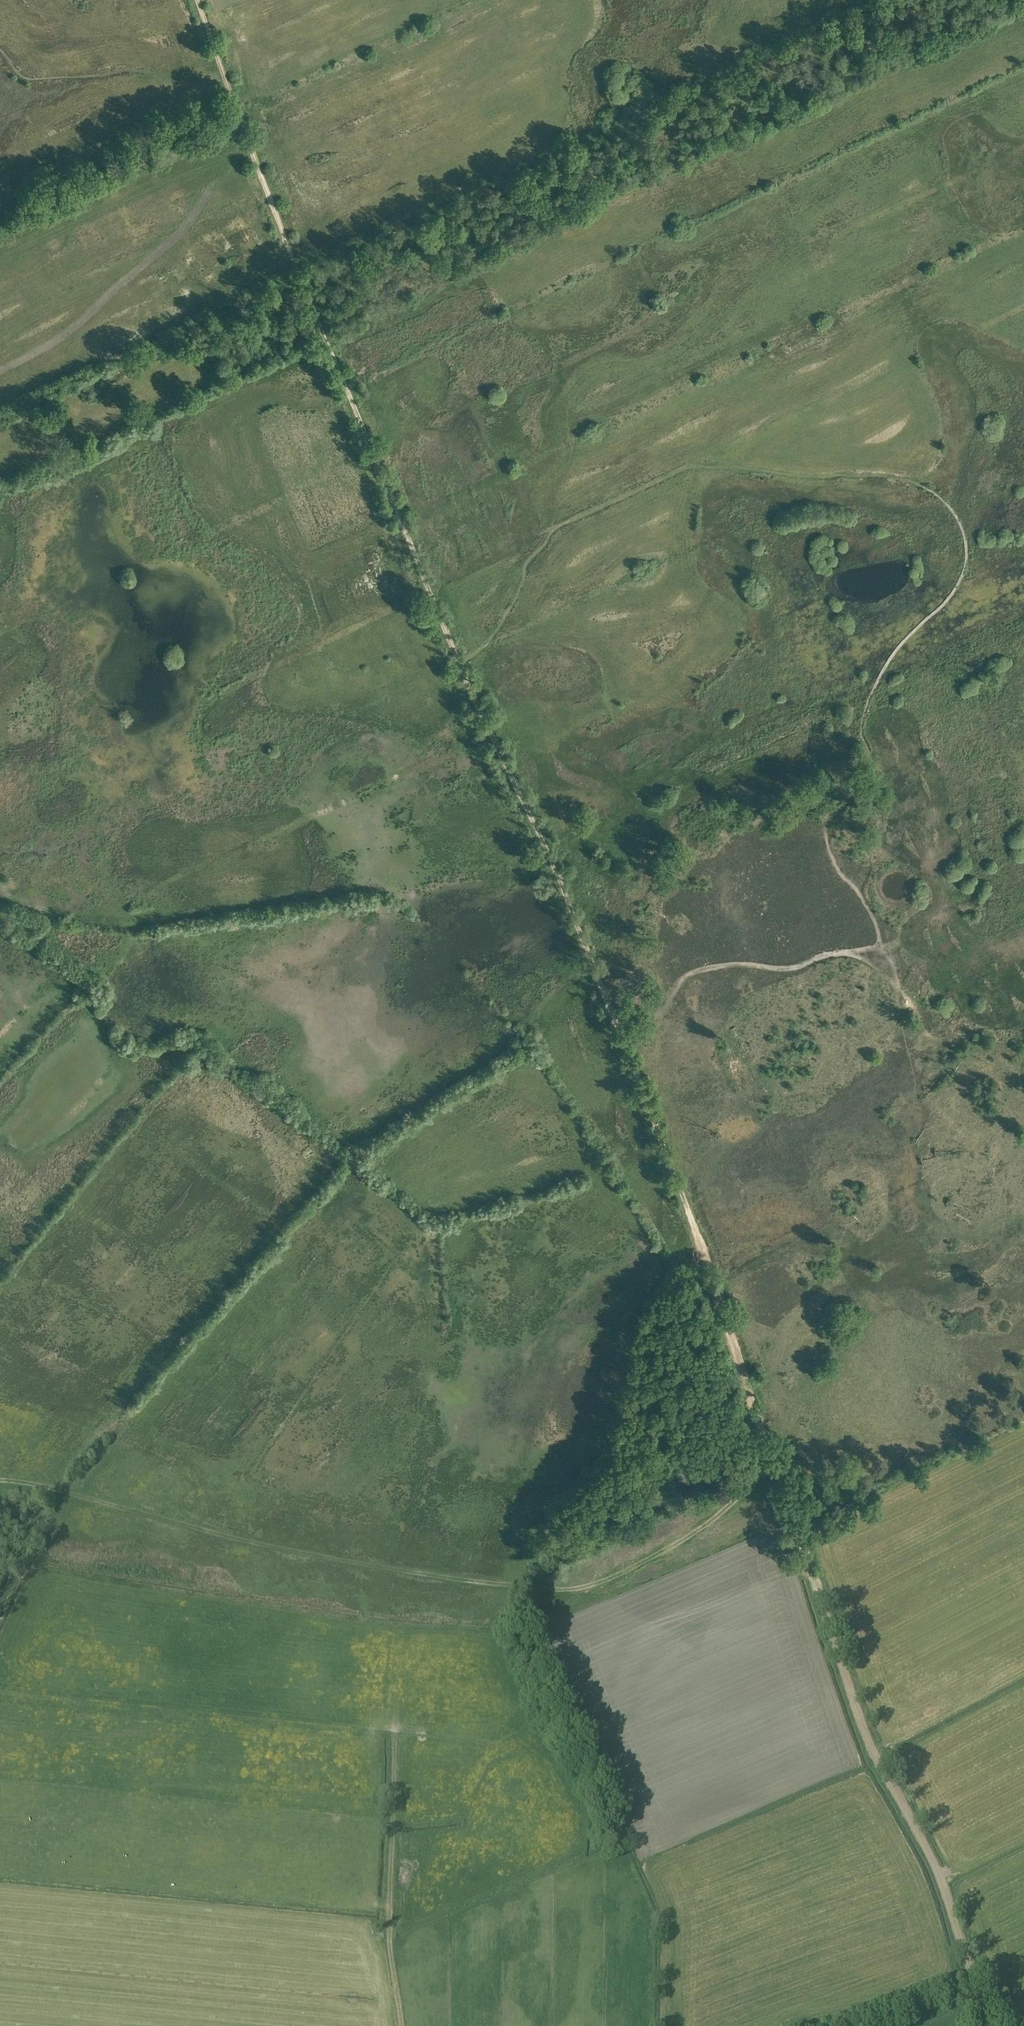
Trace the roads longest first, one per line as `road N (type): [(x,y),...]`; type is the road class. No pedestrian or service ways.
road 1 (track): [(620,1036),(705,1259),(866,1745),(934,1869),(992,2025)]
road 2 (track): [(228,83),(460,664)]
road 3 (track): [(0,1480),(318,1557),(514,1585)]
road 4 (track): [(460,664),(551,858),(620,1036)]
road 5 (track): [(531,1586),(586,1586),(645,1560),(711,1521),(773,1465)]

